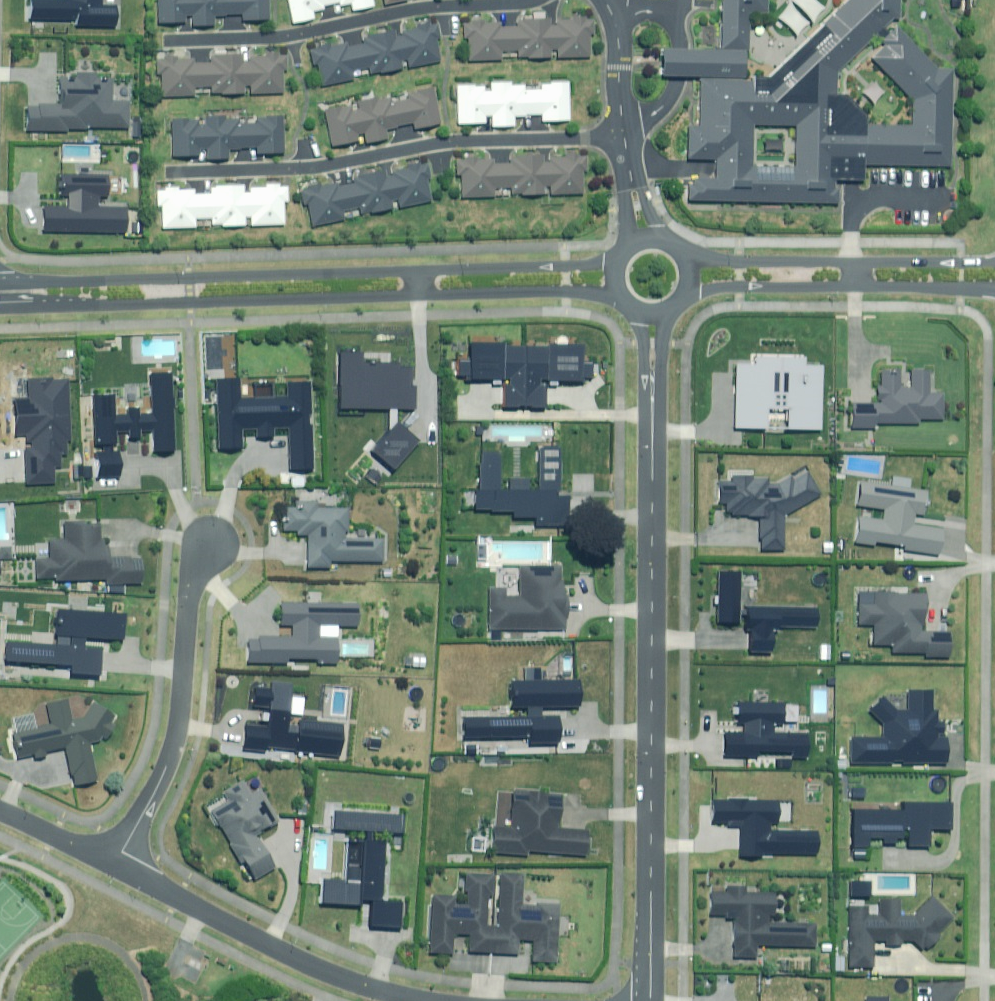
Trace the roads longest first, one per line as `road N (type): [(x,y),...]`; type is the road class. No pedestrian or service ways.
road 1 (residential): [(654,314),(652,1000)]
road 2 (residential): [(0,284),(559,267),(621,257)]
road 3 (residential): [(620,296),(0,308)]
road 4 (residential): [(165,162),(292,161),(455,130),(624,133)]
road 5 (residential): [(165,40),(286,36),(429,6),(538,0)]
road 6 (residential): [(115,865),(313,965),(428,1000)]
road 7 (residential): [(213,543),(190,599),(172,757),(115,865)]
road 8 (residential): [(683,253),(747,263),(994,261)]
road 9 (residential): [(994,291),(748,286),(687,295)]
road 10 (residential): [(679,0),(674,83),(661,106),(624,133)]
road 11 (residential): [(0,810),(115,865)]

